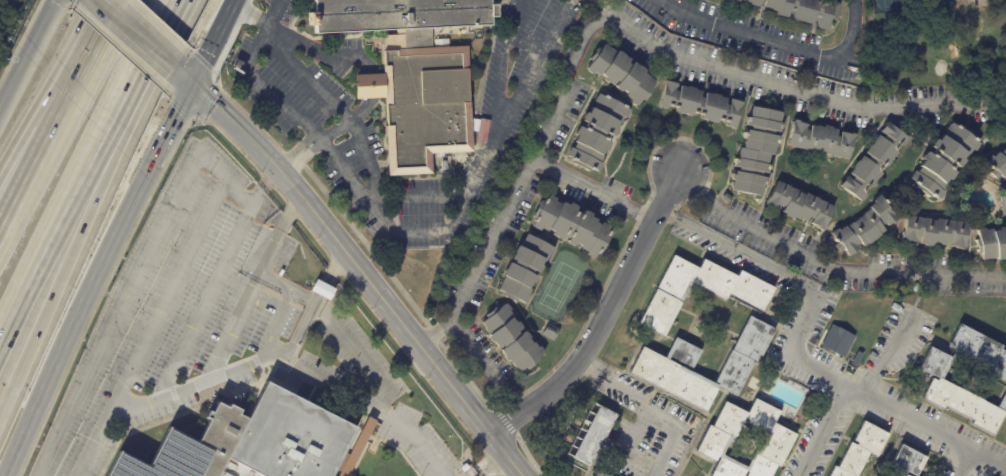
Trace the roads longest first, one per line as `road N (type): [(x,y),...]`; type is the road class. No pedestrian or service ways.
road 1 (secondary): [(5,475),(112,237),(232,0)]
road 2 (tertiary): [(523,475),(291,185),(191,84)]
road 3 (motorway): [(4,407),(82,231),(133,85)]
road 4 (residential): [(680,169),(572,362),(487,429)]
road 5 (motorway): [(0,347),(133,85)]
road 6 (motorway): [(64,87),(0,225)]

